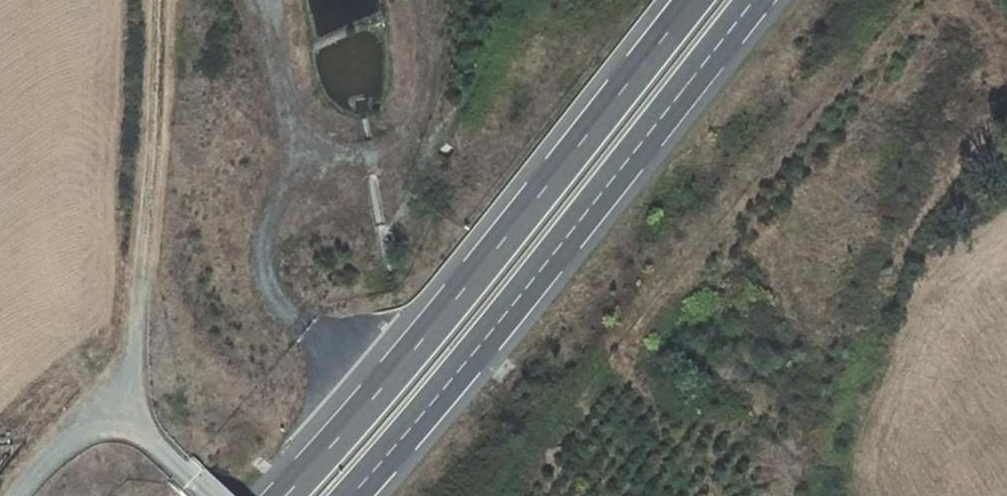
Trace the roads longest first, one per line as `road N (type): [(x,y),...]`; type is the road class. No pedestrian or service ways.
road 1 (motorway): [(703,0),(427,347),(292,495)]
road 2 (motorway): [(350,495),(754,0)]
road 3 (track): [(121,410),(144,337),(158,0)]
road 4 (unclassified): [(213,495),(121,410),(93,417),(30,473),(17,495)]

